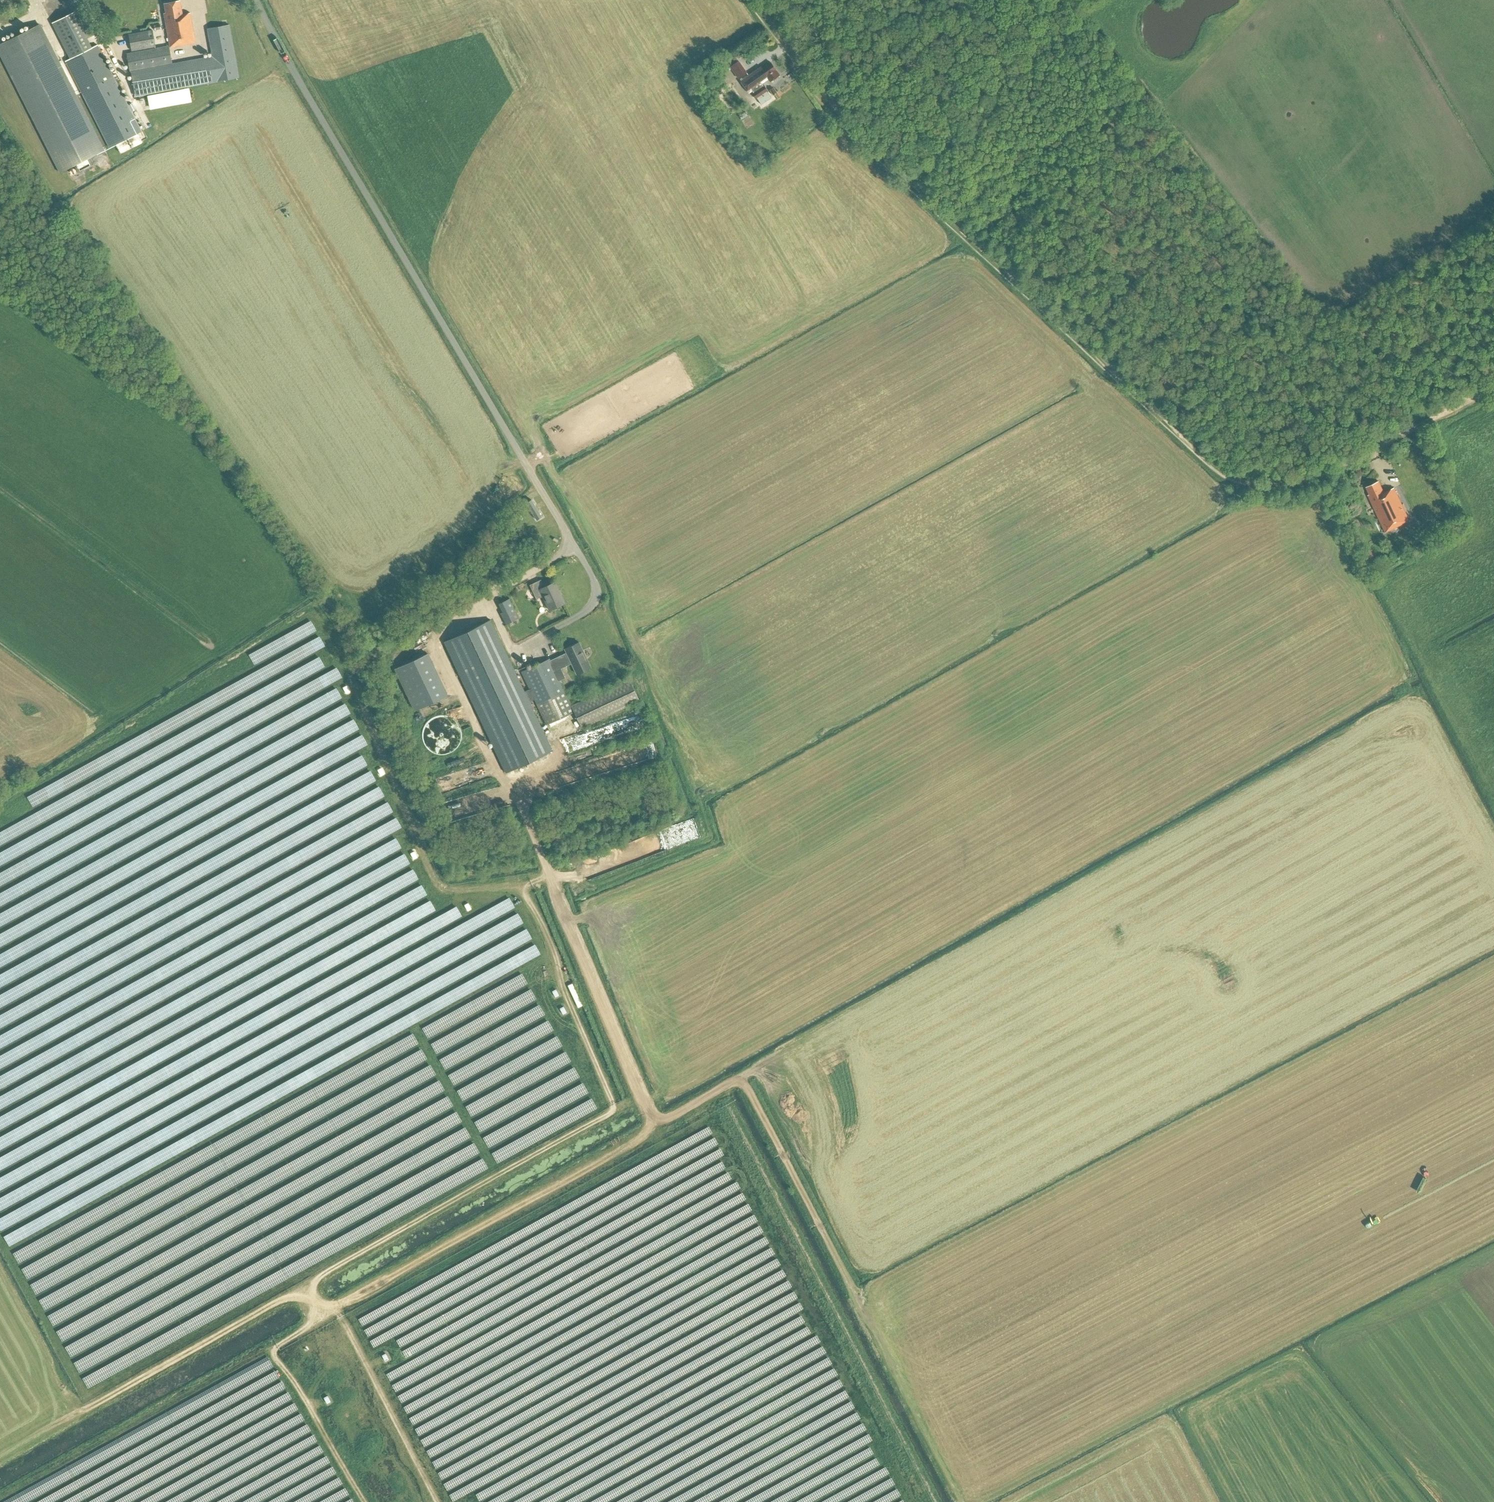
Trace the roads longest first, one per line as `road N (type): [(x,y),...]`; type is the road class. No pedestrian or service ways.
road 1 (track): [(787,45),(857,132),(1248,486),(1303,484),(1493,386)]
road 2 (unclassified): [(256,0),(595,581),(587,607)]

